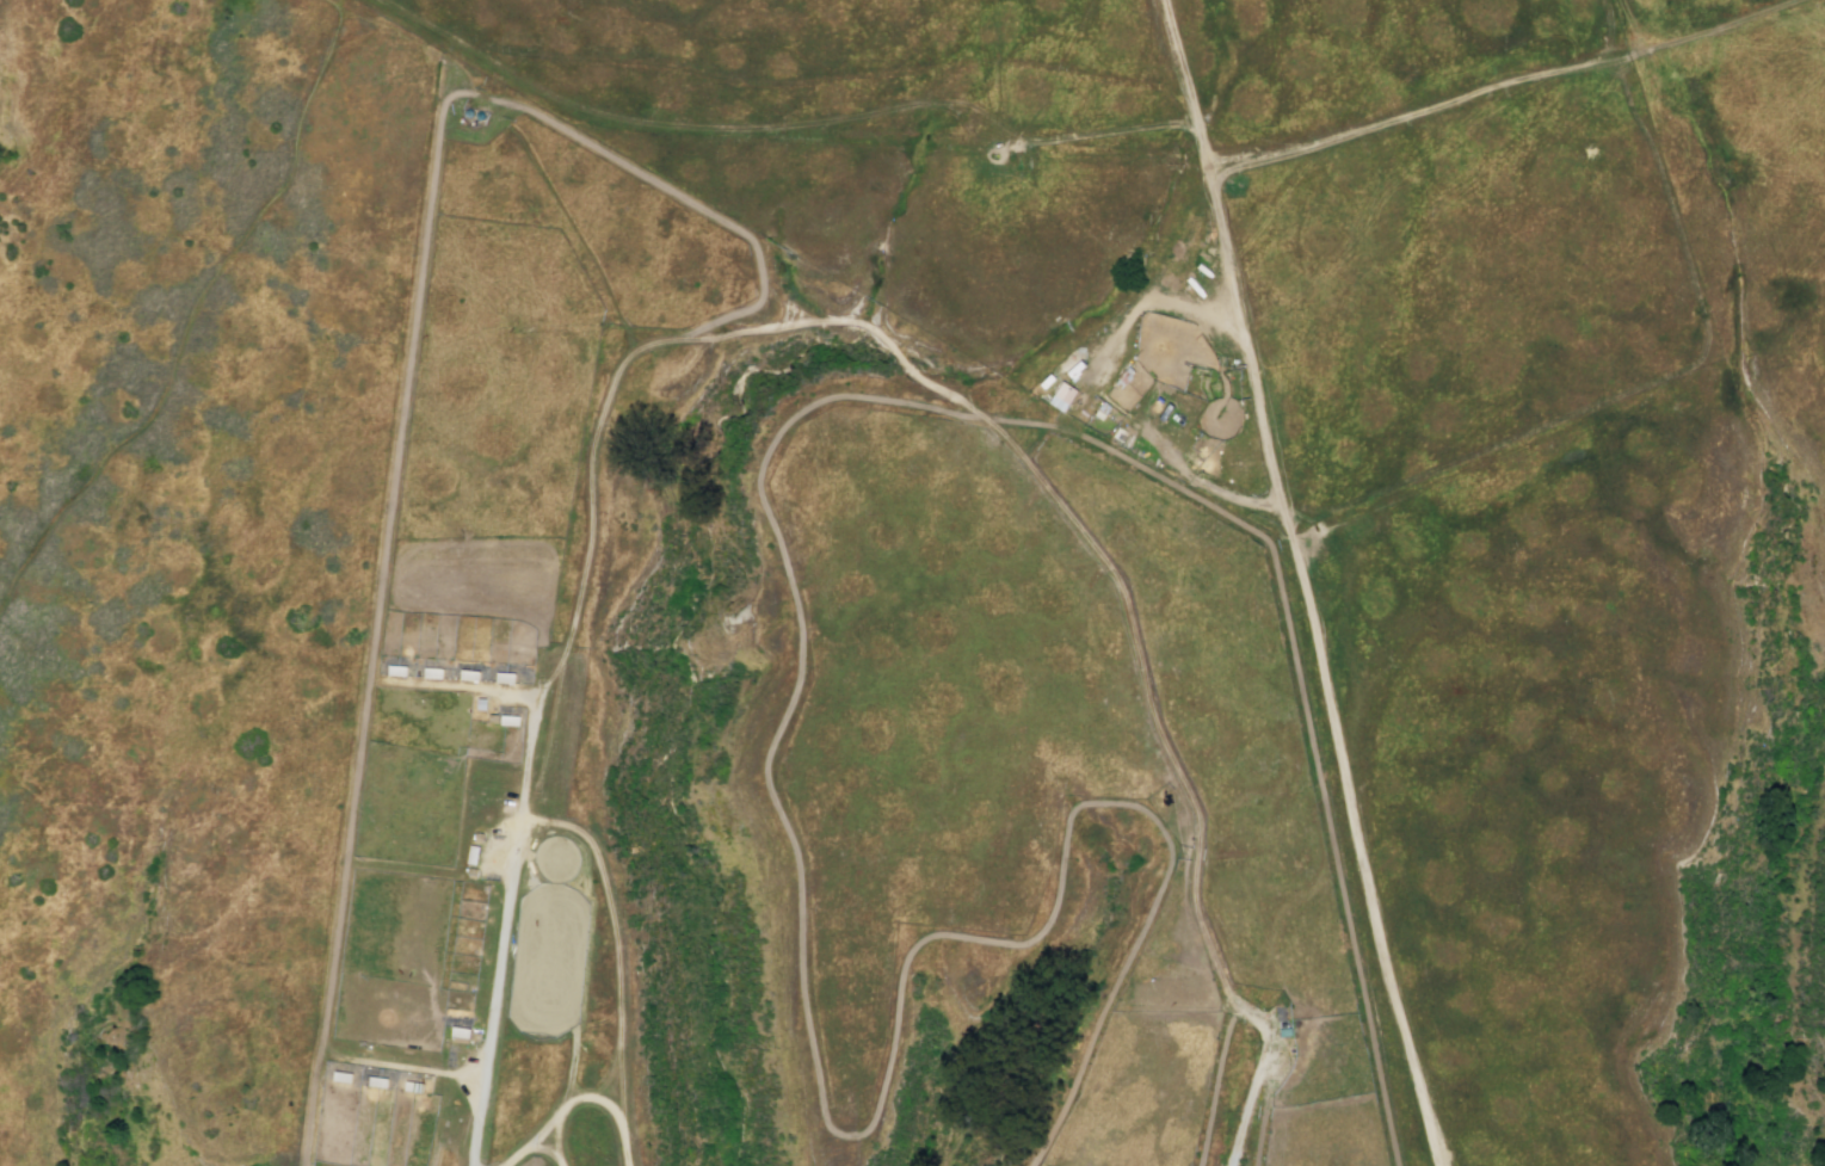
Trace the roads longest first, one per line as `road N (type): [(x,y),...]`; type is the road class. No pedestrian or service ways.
road 1 (track): [(536,692),(559,664),(593,520),(593,439),(636,344),(702,344),(838,321),(867,327),(920,381),(984,419),(1123,586),(1153,722),(1200,812),(1192,897),(1209,952),(1277,1043),(1248,1099),(1229,1165)]
road 2 (track): [(702,344),(763,295),(758,254),(742,229),(525,110),(511,111),(488,132),(442,129),(310,1165)]
road 3 (track): [(1444,1165),(1160,0)]
road 4 (track): [(503,1165),(548,1130),(562,1106),(592,1097),(619,1045),(617,951),(591,844),(573,827),(519,818)]
road 5 (track): [(1204,160),(1274,154),(1619,50)]
road 6 (track): [(1246,338),(1163,301),(1136,302),(1099,385)]
road 7 (track): [(1281,502),(1243,502),(1177,464),(1135,414)]
road 8 (track): [(628,1165),(619,1045)]

